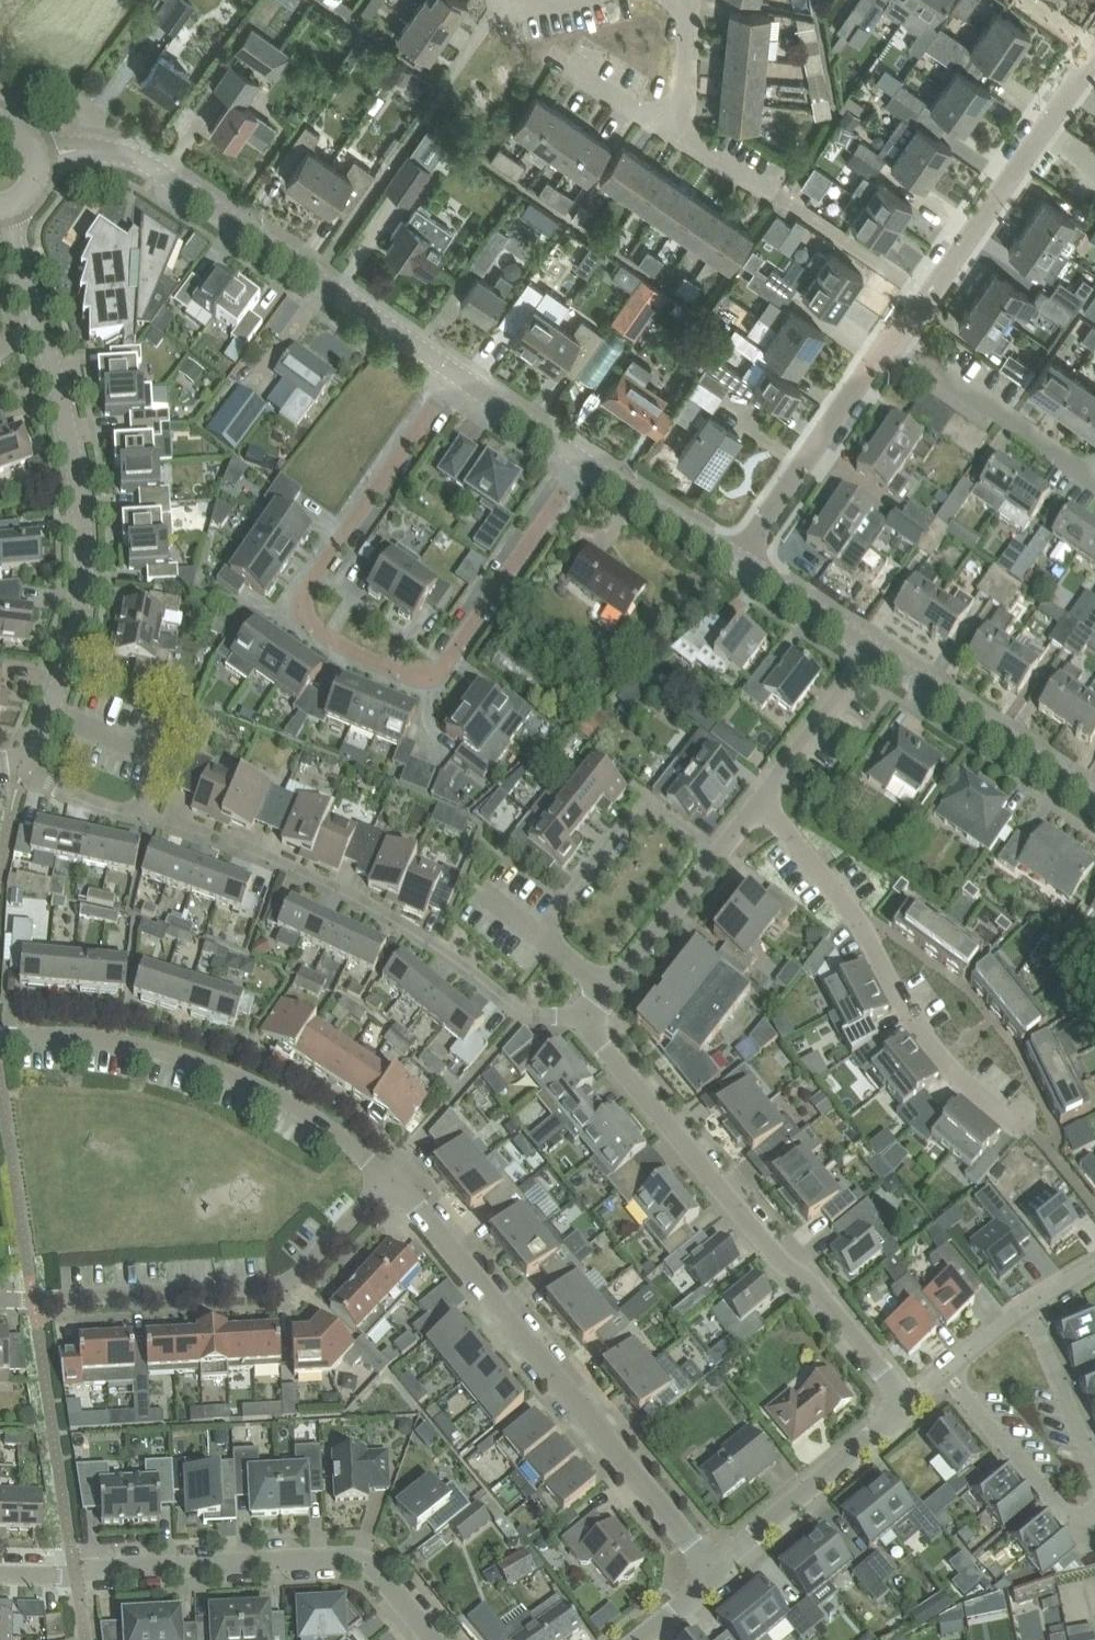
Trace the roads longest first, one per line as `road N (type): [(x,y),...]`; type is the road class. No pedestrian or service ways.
road 1 (residential): [(718,1573),(908,1403),(588,1017)]
road 2 (residential): [(452,370),(310,584),(303,607),(315,628),(403,673),(425,675),(448,659),(588,458)]
road 3 (residential): [(588,1017),(525,1013),(355,899),(214,836),(82,799),(31,766)]
road 4 (residential): [(718,1573),(389,1177)]
road 5 (residential): [(452,370),(128,154),(89,147),(35,160)]
road 6 (residential): [(31,766),(70,642),(77,524),(69,432),(34,334)]
road 7 (residential): [(389,1177),(300,1272),(277,1285),(0,1298)]
road 8 (residential): [(760,798),(862,929),(909,1014),(955,1074),(1029,1131)]
road 9 (residential): [(0,1037),(142,1041),(221,1068),(313,1114),(389,1177)]
road 10 (residential): [(432,1639),(359,1557),(96,1570)]
road 11 (residential): [(1094,799),(871,648)]
road 12 (residential): [(740,562),(891,342)]
road 13 (residential): [(891,342),(1048,129)]
road 14 (residential): [(540,934),(626,820),(647,808),(670,815),(719,851)]
road 15 (residential): [(891,342),(1094,477)]
road 16 (residential): [(1094,1510),(1065,1518),(946,1367)]
road 17 (residential): [(760,798),(871,648)]
road 18 (residential): [(1031,1305),(1094,1480)]
road 19 (residential): [(740,562),(588,458)]
road 20 (residential): [(610,991),(719,851)]
road 21 (residential): [(588,458),(452,370)]
road 22 (residential): [(815,219),(679,132)]
road 23 (residential): [(871,648),(740,562)]
road 24 (residential): [(679,132),(684,0)]
road 25 (residential): [(679,132),(566,64)]
road 26 (residential): [(34,334),(4,208)]

